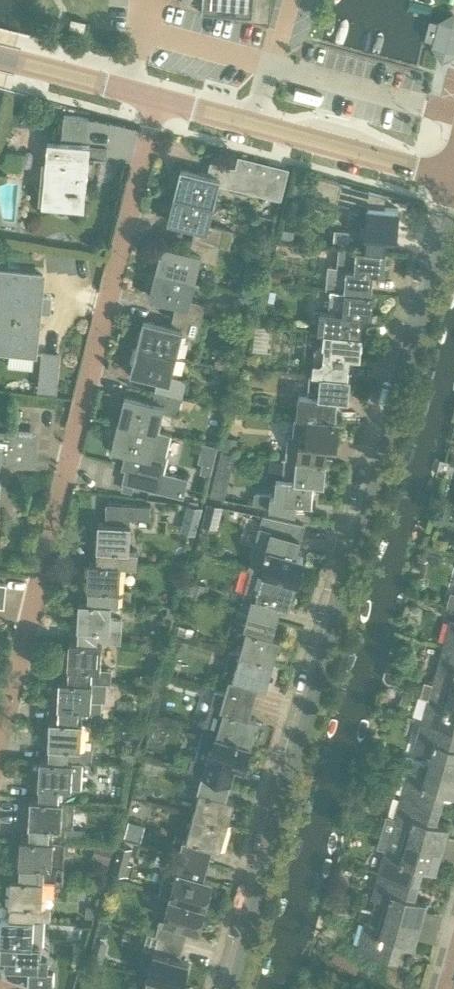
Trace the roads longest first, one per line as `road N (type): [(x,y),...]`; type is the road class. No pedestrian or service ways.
road 1 (tertiary): [(227,988),(450,175)]
road 2 (residential): [(0,740),(161,96)]
road 3 (tertiary): [(450,175),(161,96)]
road 4 (tertiary): [(161,96),(0,53)]

